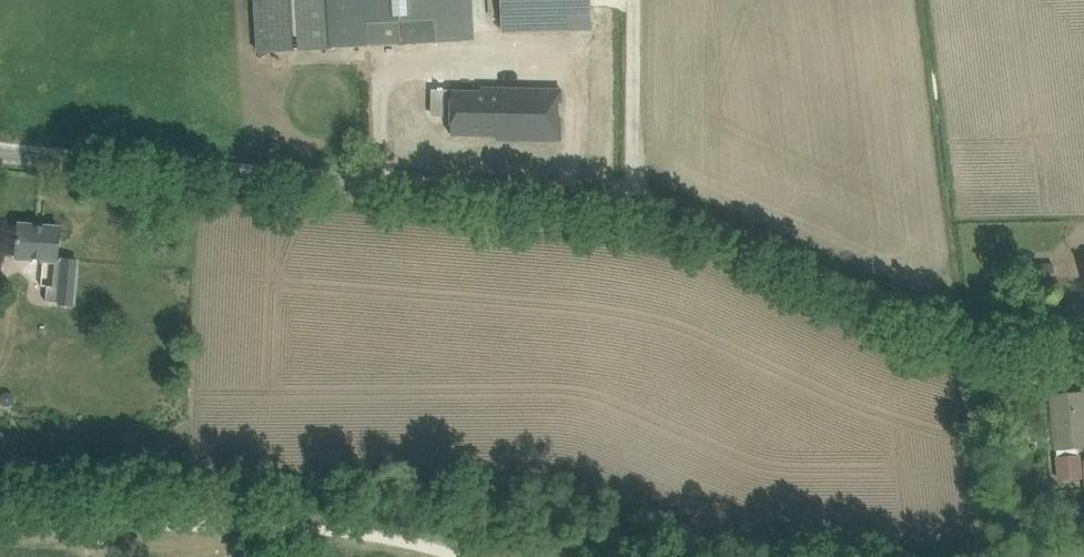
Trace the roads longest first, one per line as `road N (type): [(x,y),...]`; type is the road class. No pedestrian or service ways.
road 1 (unclassified): [(1083,342),(1016,345),(921,325),(684,220),(594,200),(0,153)]
road 2 (track): [(0,528),(391,528),(483,556)]

